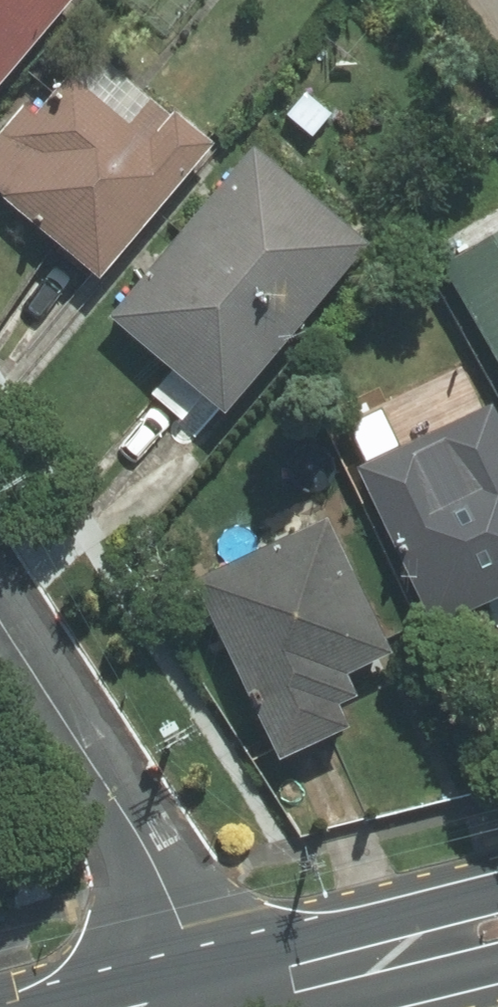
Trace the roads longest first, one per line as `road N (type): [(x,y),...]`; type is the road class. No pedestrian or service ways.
road 1 (residential): [(0,621),(148,846),(206,1003)]
road 2 (tertiary): [(497,930),(206,1003)]

